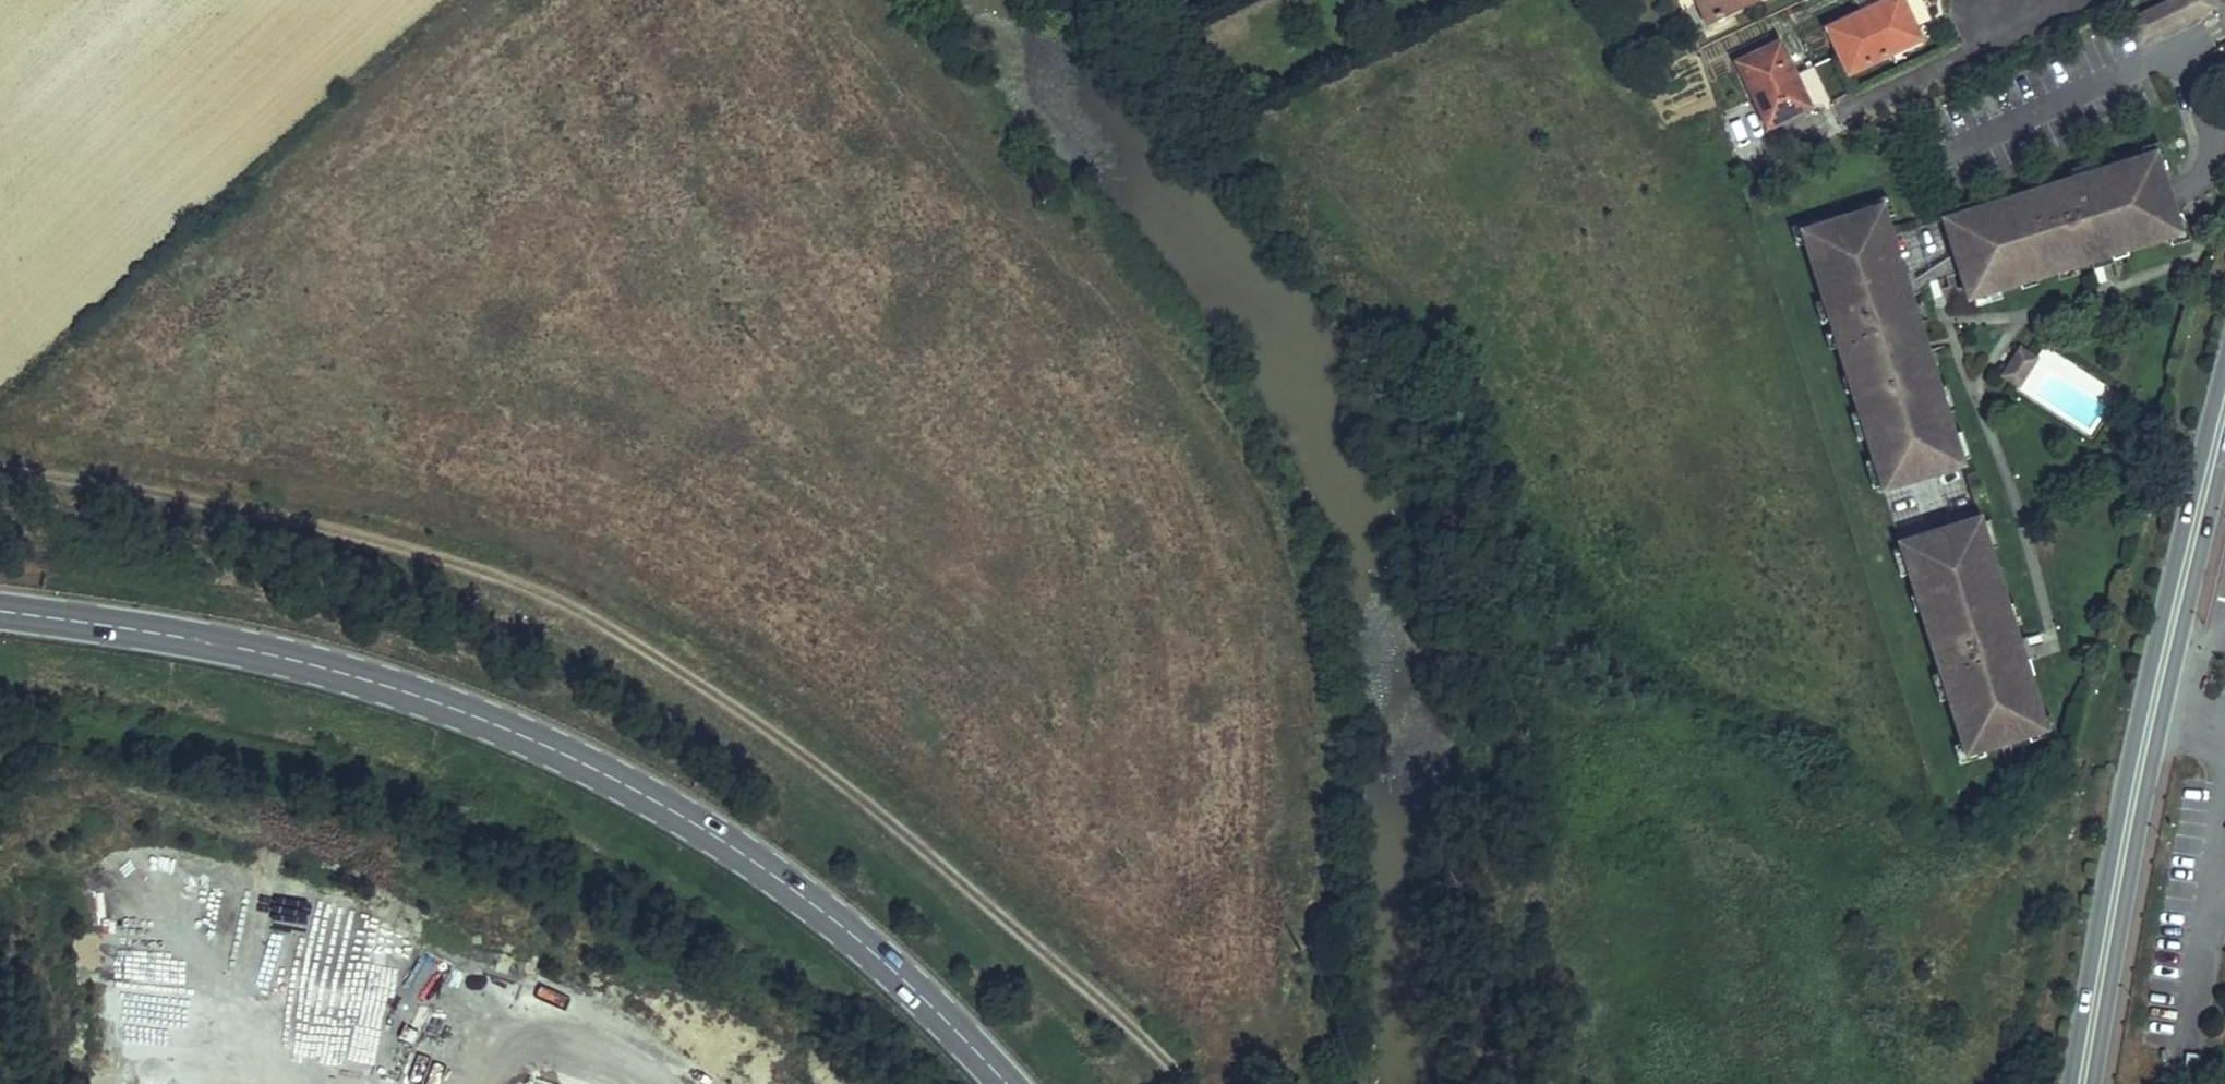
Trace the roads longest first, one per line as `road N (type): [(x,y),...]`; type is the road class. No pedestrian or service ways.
road 1 (track): [(1191,1083),(867,789),(569,598),(417,540),(0,456)]
road 2 (secondary): [(1005,1083),(880,960),(769,874),(644,796),(492,724),(376,682),(257,653),(0,612)]
road 3 (secondary): [(2224,405),(2151,710),(2079,1083)]

